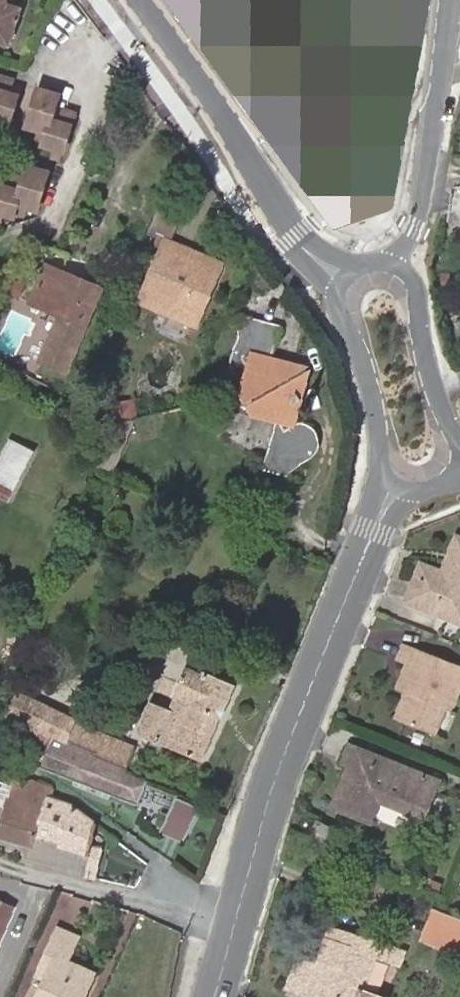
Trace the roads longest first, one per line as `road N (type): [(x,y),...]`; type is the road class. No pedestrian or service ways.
road 1 (residential): [(396,485),(270,796),(214,996)]
road 2 (tertiary): [(141,0),(295,237),(342,278)]
road 3 (tertiary): [(450,0),(421,211),(396,265)]
road 4 (tertiary): [(342,278),(337,308),(370,381),(380,459),(396,485)]
road 5 (tertiary): [(459,446),(435,393),(414,281),(396,265)]

